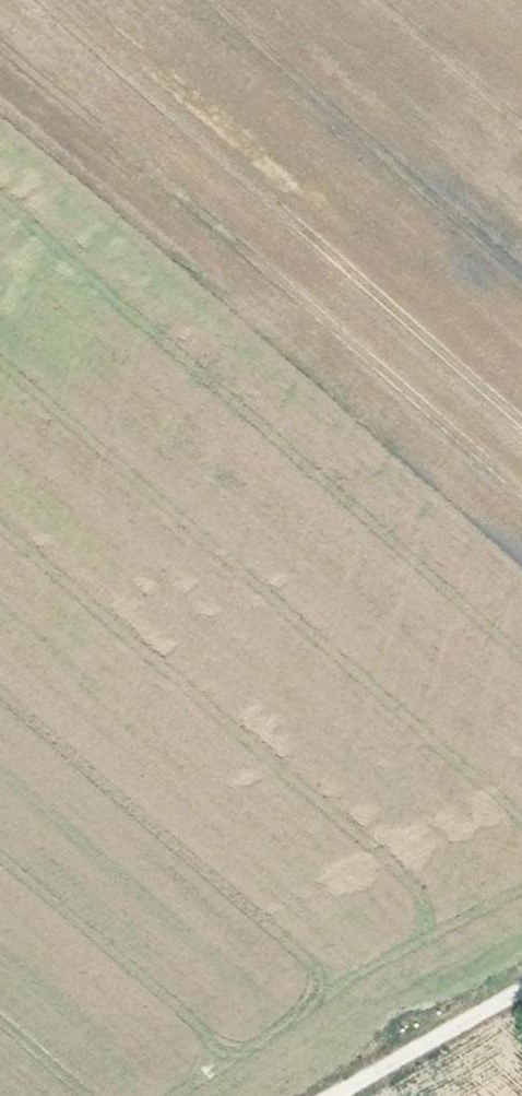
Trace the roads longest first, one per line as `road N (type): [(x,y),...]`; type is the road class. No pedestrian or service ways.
road 1 (track): [(521,989),(335,1095)]

